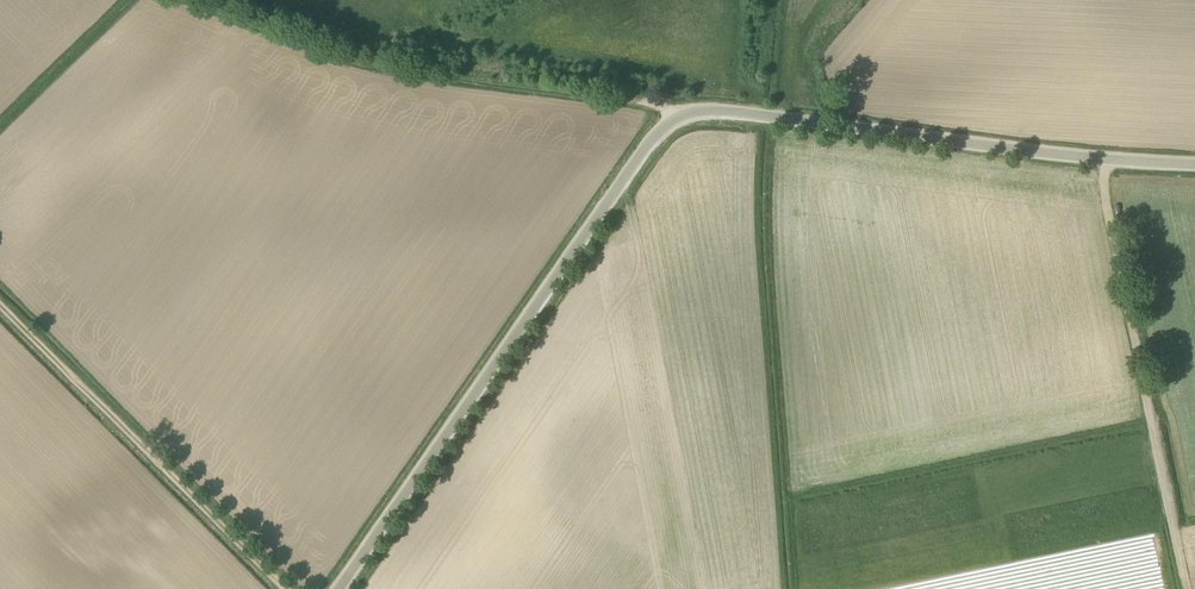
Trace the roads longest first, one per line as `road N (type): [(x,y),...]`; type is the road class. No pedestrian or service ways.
road 1 (unclassified): [(342,588),(677,116),(781,117),(1105,161),(1194,165)]
road 2 (track): [(677,116),(660,105),(348,59),(192,0)]
road 3 (track): [(1185,588),(1103,185),(1105,161)]
road 4 (track): [(0,306),(281,588)]

